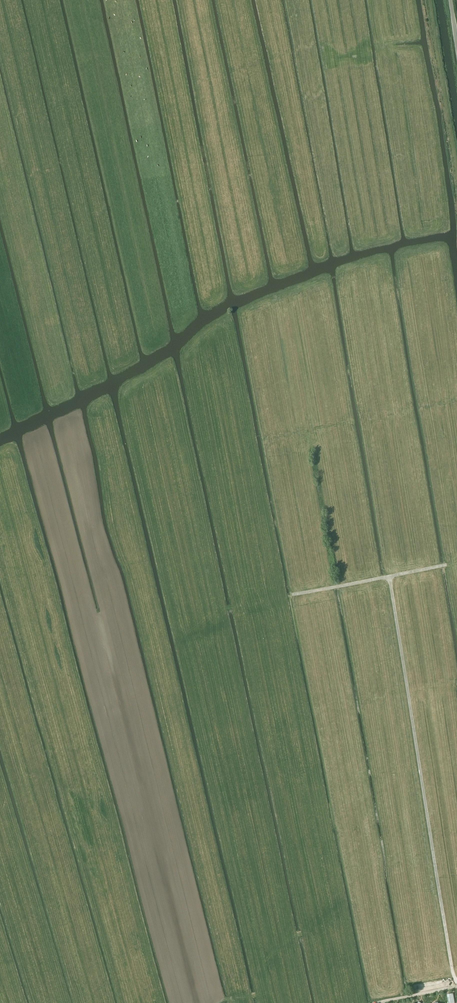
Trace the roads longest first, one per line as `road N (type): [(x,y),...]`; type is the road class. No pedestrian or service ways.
road 1 (track): [(456,980),(390,576),(231,608)]

